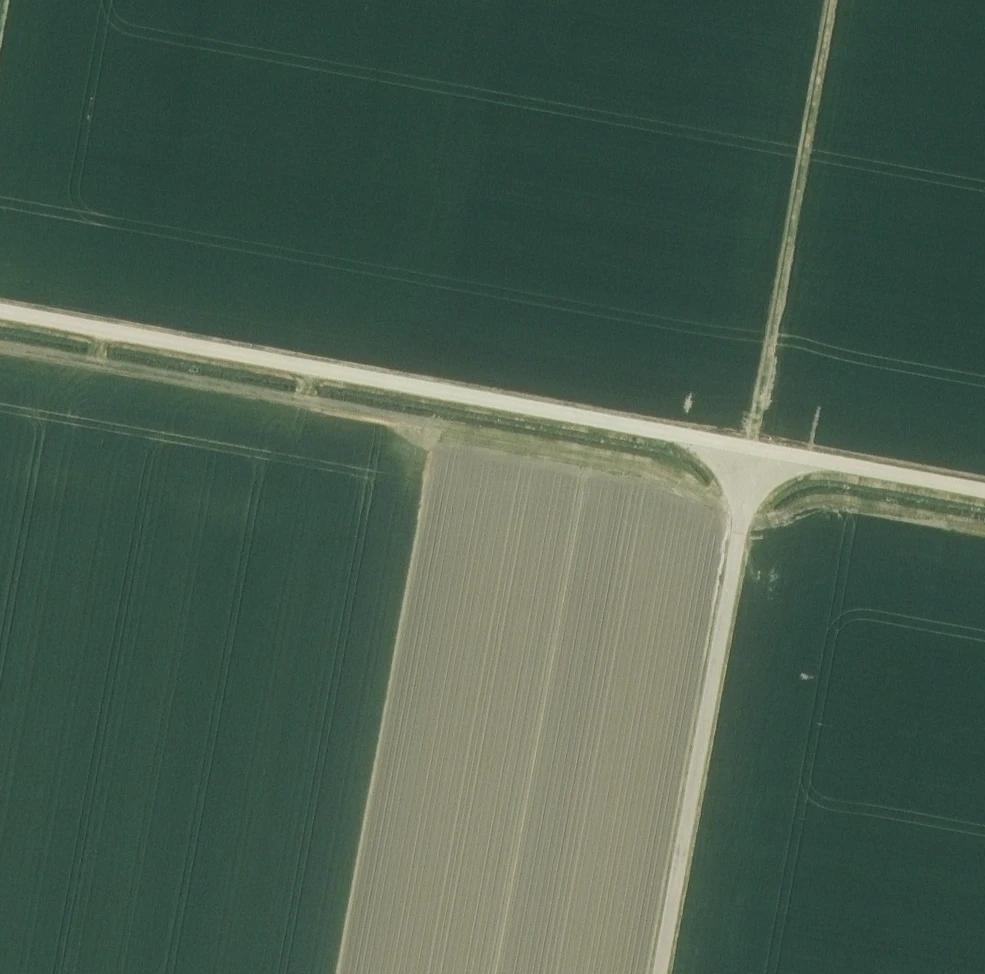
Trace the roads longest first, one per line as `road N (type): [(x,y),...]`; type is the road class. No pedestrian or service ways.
road 1 (unclassified): [(756,450),(0,314)]
road 2 (unclassified): [(661,973),(756,450)]
road 3 (unclassified): [(984,492),(756,450)]

